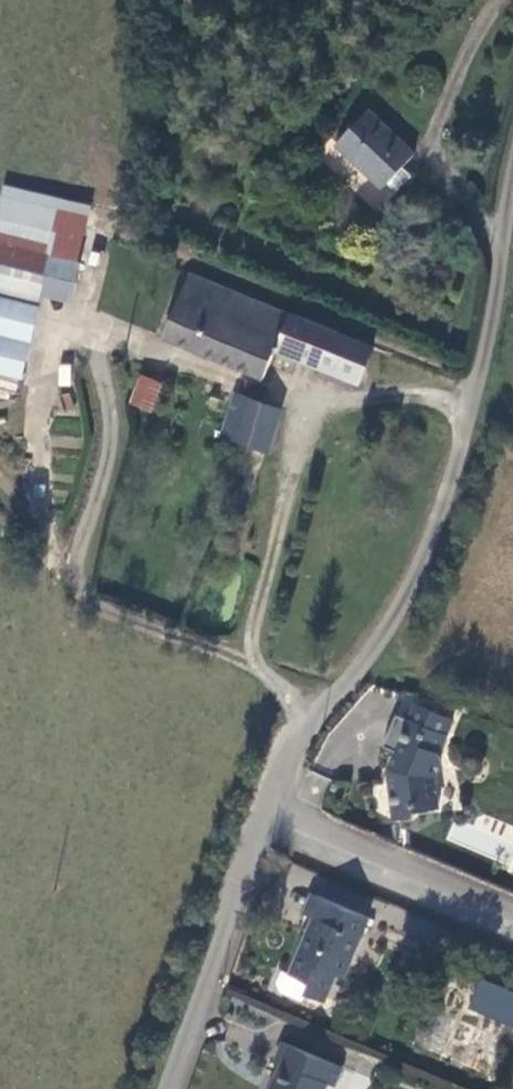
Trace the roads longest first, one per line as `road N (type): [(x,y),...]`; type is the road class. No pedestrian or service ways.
road 1 (unclassified): [(512,196),(464,450),(407,598),(310,719),(264,810),(175,1088)]

